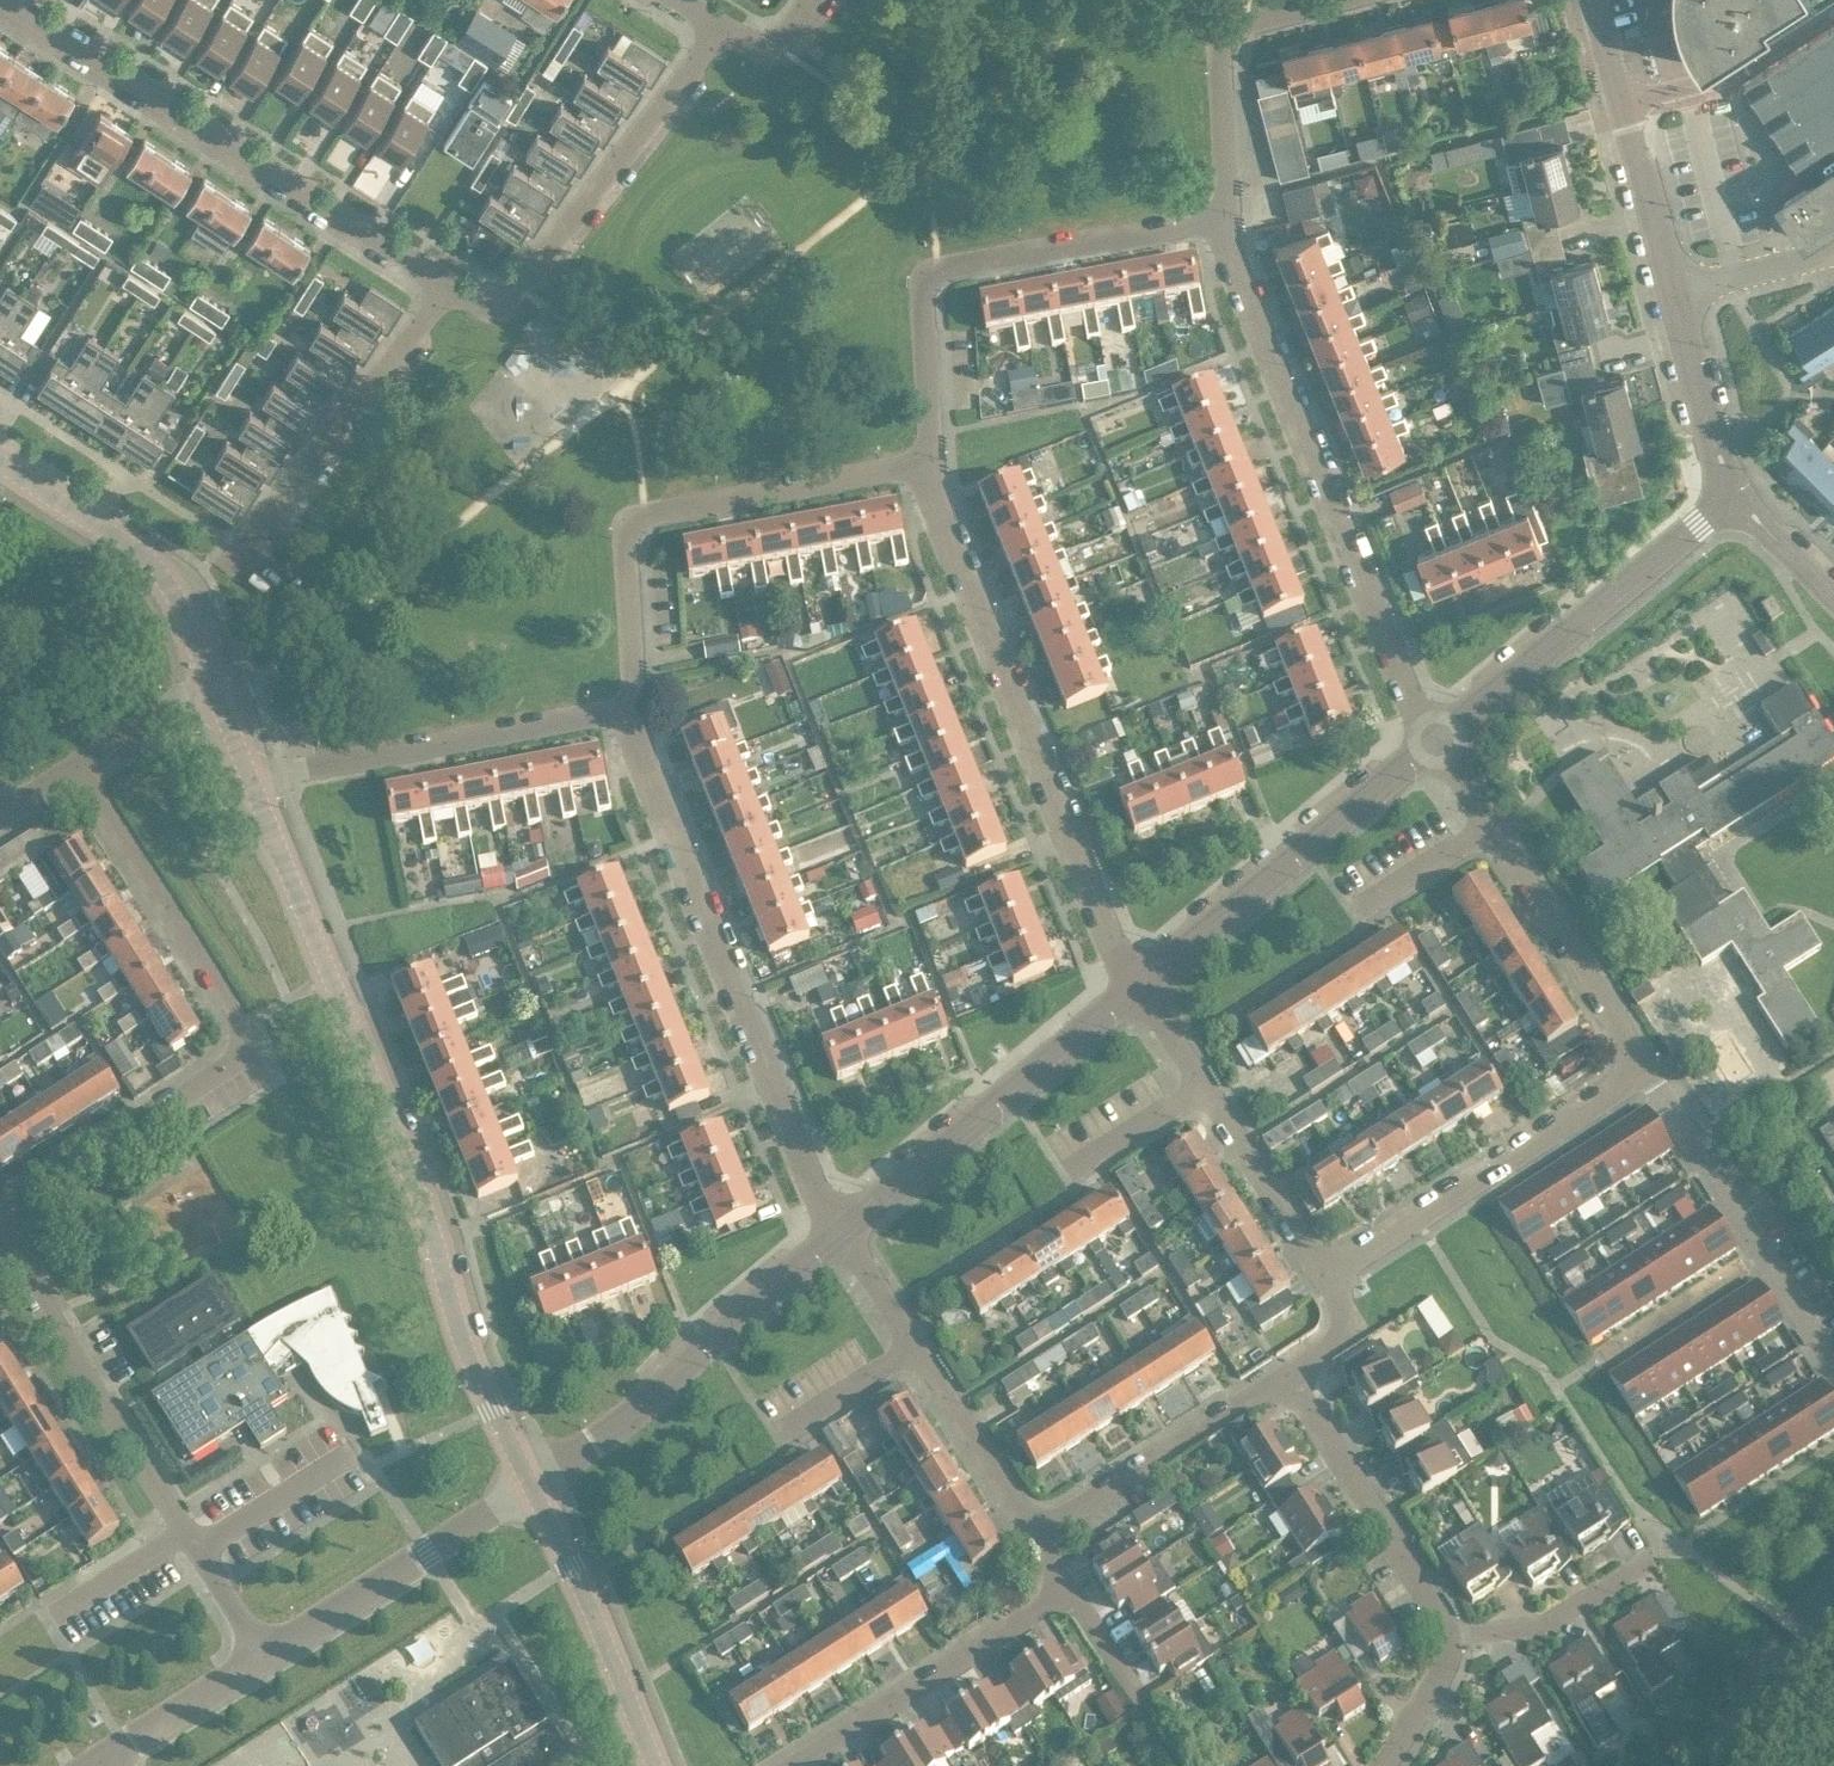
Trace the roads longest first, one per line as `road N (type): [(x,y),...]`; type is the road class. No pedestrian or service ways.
road 1 (tertiary): [(529,1484),(244,780)]
road 2 (residential): [(0,1220),(256,1052),(80,771)]
road 3 (residential): [(837,1229),(812,1192),(639,760),(627,705)]
road 4 (residential): [(1130,986),(961,593),(924,460)]
road 5 (residential): [(1432,741),(1412,707),(1220,217)]
road 6 (residential): [(444,283),(1,0)]
road 7 (residential): [(627,705),(626,523),(642,513),(924,460)]
road 8 (residential): [(924,460),(920,283),(950,266),(1220,217)]
road 9 (residential): [(255,1659),(0,1247)]
road 10 (residential): [(720,30),(544,262),(493,296),(444,283)]
road 11 (tertiary): [(529,1484),(837,1229)]
road 12 (residential): [(1645,1074),(1432,741)]
road 13 (residential): [(244,780),(627,705)]
road 14 (tertiary): [(1130,986),(1432,741)]
road 15 (tertiary): [(1432,741),(1724,492)]
road 16 (tertiary): [(837,1229),(1130,986)]
road 17 (residential): [(1327,1274),(1645,1074)]
road 18 (residential): [(1030,1535),(837,1229)]
road 19 (residential): [(1327,1274),(1130,986)]
road 20 (residential): [(1833,1365),(1645,1074)]
road 21 (residential): [(444,283),(269,511),(262,559)]
road 22 (residential): [(255,1659),(529,1484)]
road 23 (residential): [(795,1765),(1064,1591)]
road 24 (tertiary): [(209,691),(146,566),(0,465)]
road 25 (residential): [(1445,1639),(1281,1369)]
road 26 (tertiary): [(658,1765),(529,1484)]
road 27 (residential): [(1220,217),(1215,38),(1226,26),(1331,0)]
road 28 (residential): [(1030,1535),(1281,1369)]
road 29 (residential): [(1620,101),(1685,85),(1824,0)]
road 30 (residential): [(1445,1639),(1542,1627),(1639,1562)]
road 31 (tertiary): [(1724,492),(1670,287)]
road 32 (tertiary): [(1670,287),(1620,101)]
road 33 (residential): [(98,1765),(255,1659)]
road 34 (residential): [(1670,287),(1833,248)]
road 35 (residential): [(1833,603),(1724,492)]
road 36 (residential): [(80,771),(209,691)]
road 37 (residential): [(1140,1712),(1064,1591)]
road 38 (residential): [(1382,1765),(1442,1664),(1445,1639)]
road 39 (residential): [(1281,1369),(1340,1332),(1344,1315),(1327,1274)]

